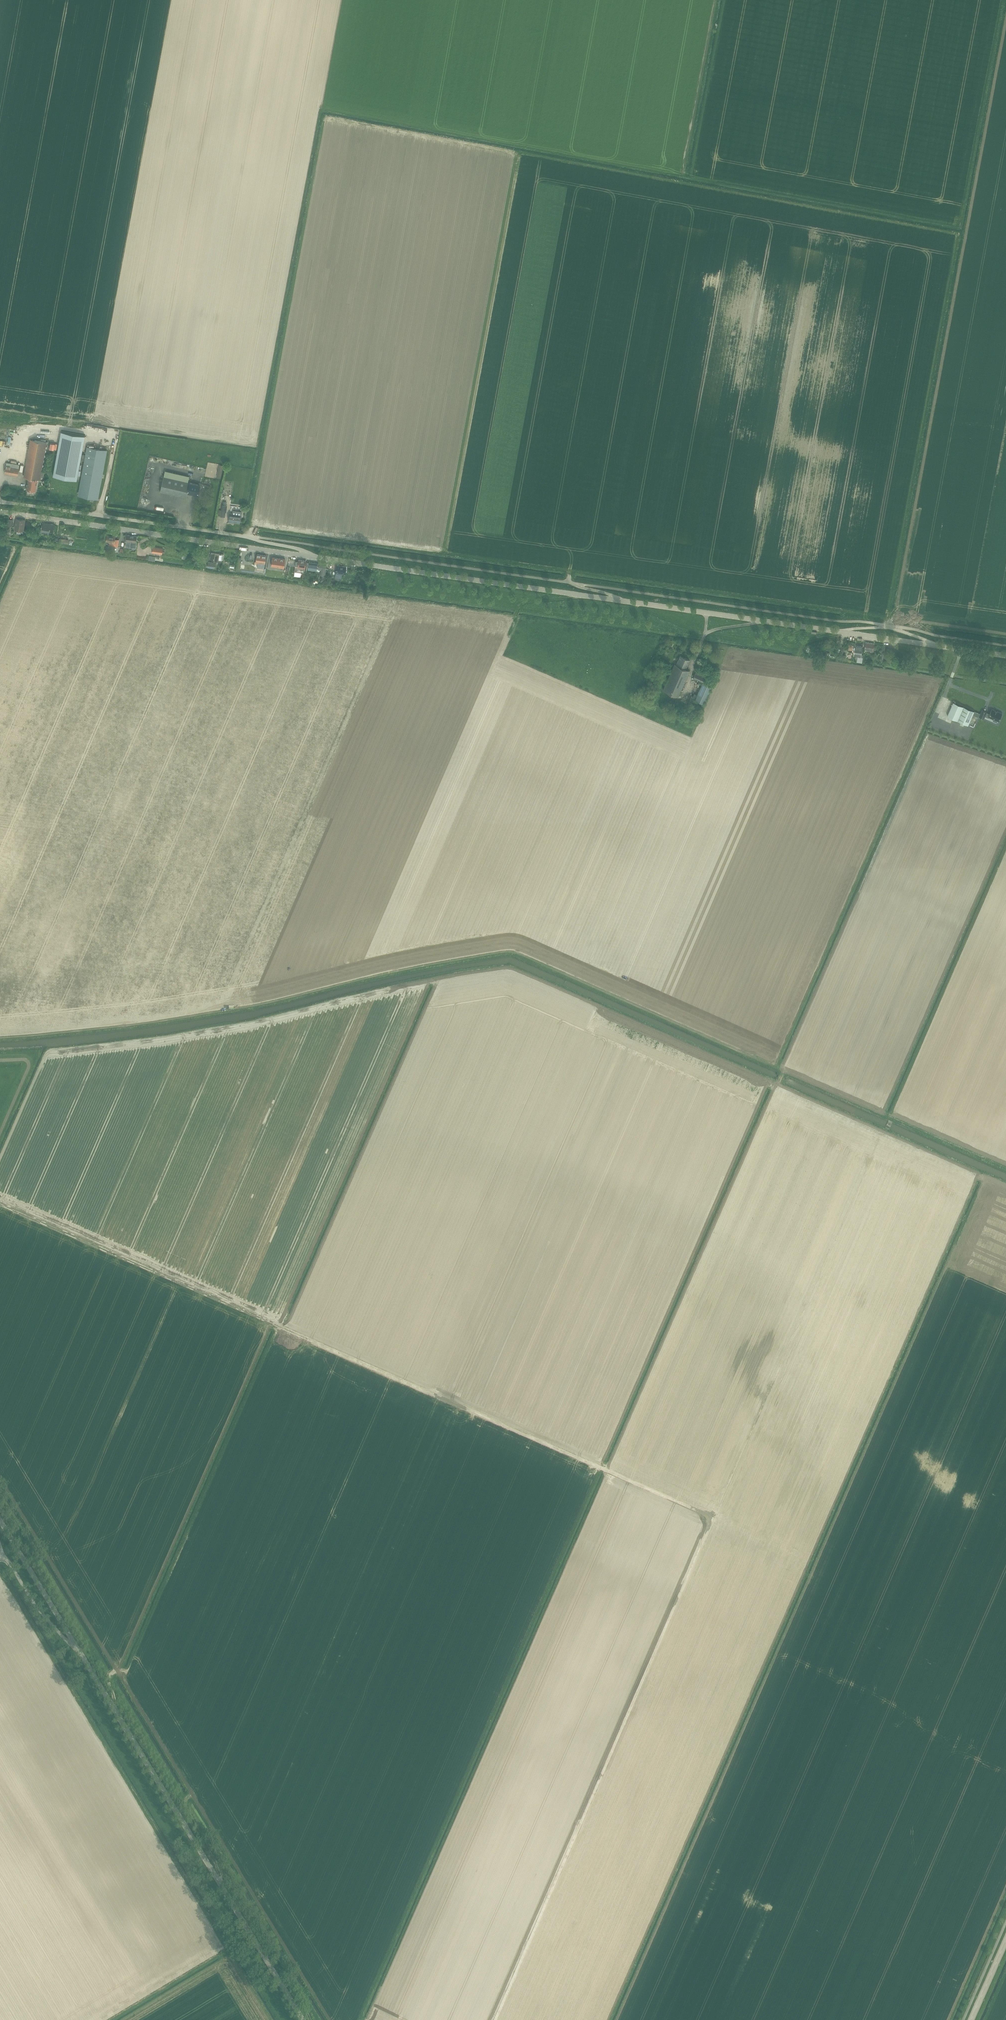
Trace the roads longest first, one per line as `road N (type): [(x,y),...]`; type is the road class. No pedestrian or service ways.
road 1 (track): [(496,2019),(713,1518),(270,1323)]
road 2 (tertiary): [(1005,656),(0,512)]
road 3 (unclassified): [(302,2019),(76,1646)]
road 4 (track): [(688,166),(717,0)]
road 5 (unclassified): [(76,1646),(0,1521)]

